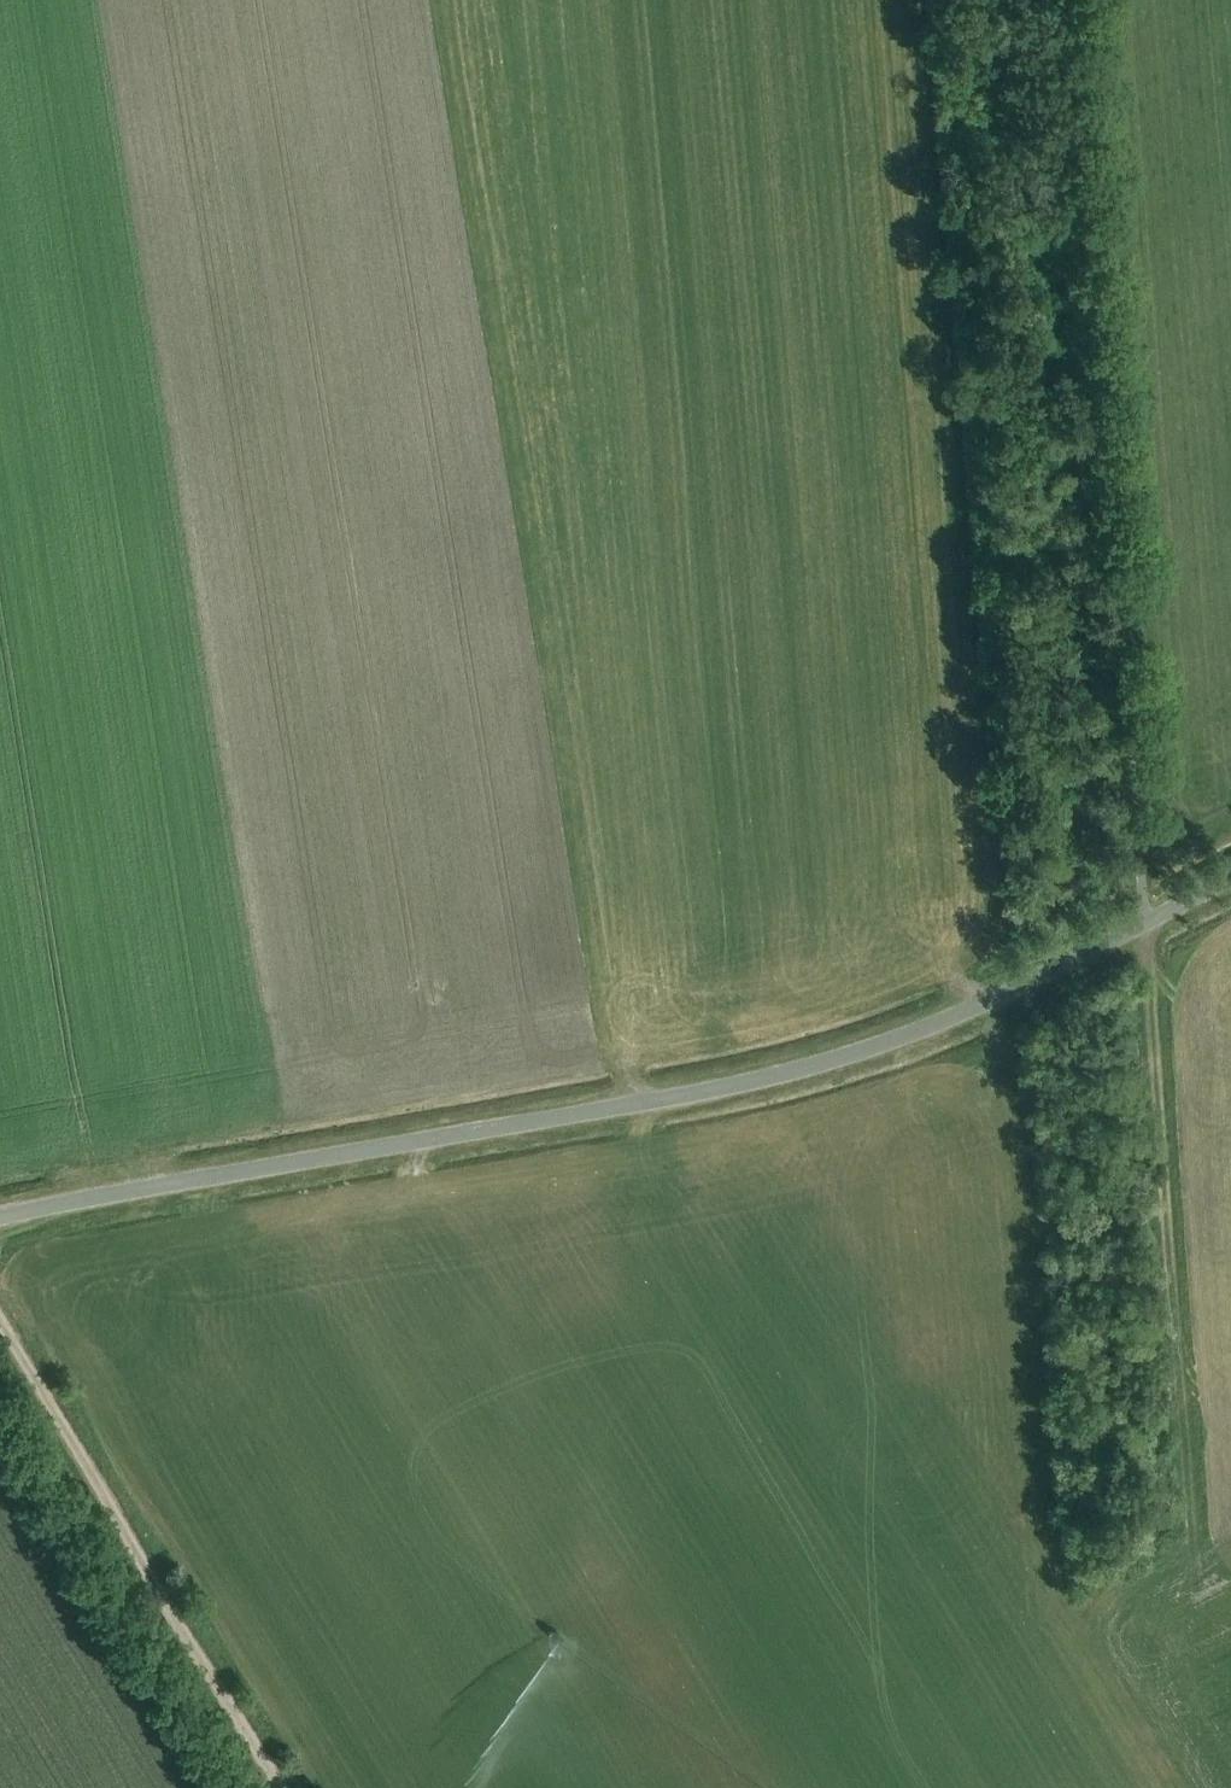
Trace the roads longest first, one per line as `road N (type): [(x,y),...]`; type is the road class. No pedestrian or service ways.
road 1 (unclassified): [(0,1217),(718,1086),(832,1057),(1038,976),(1230,879)]
road 2 (track): [(284,1787),(0,1316)]

